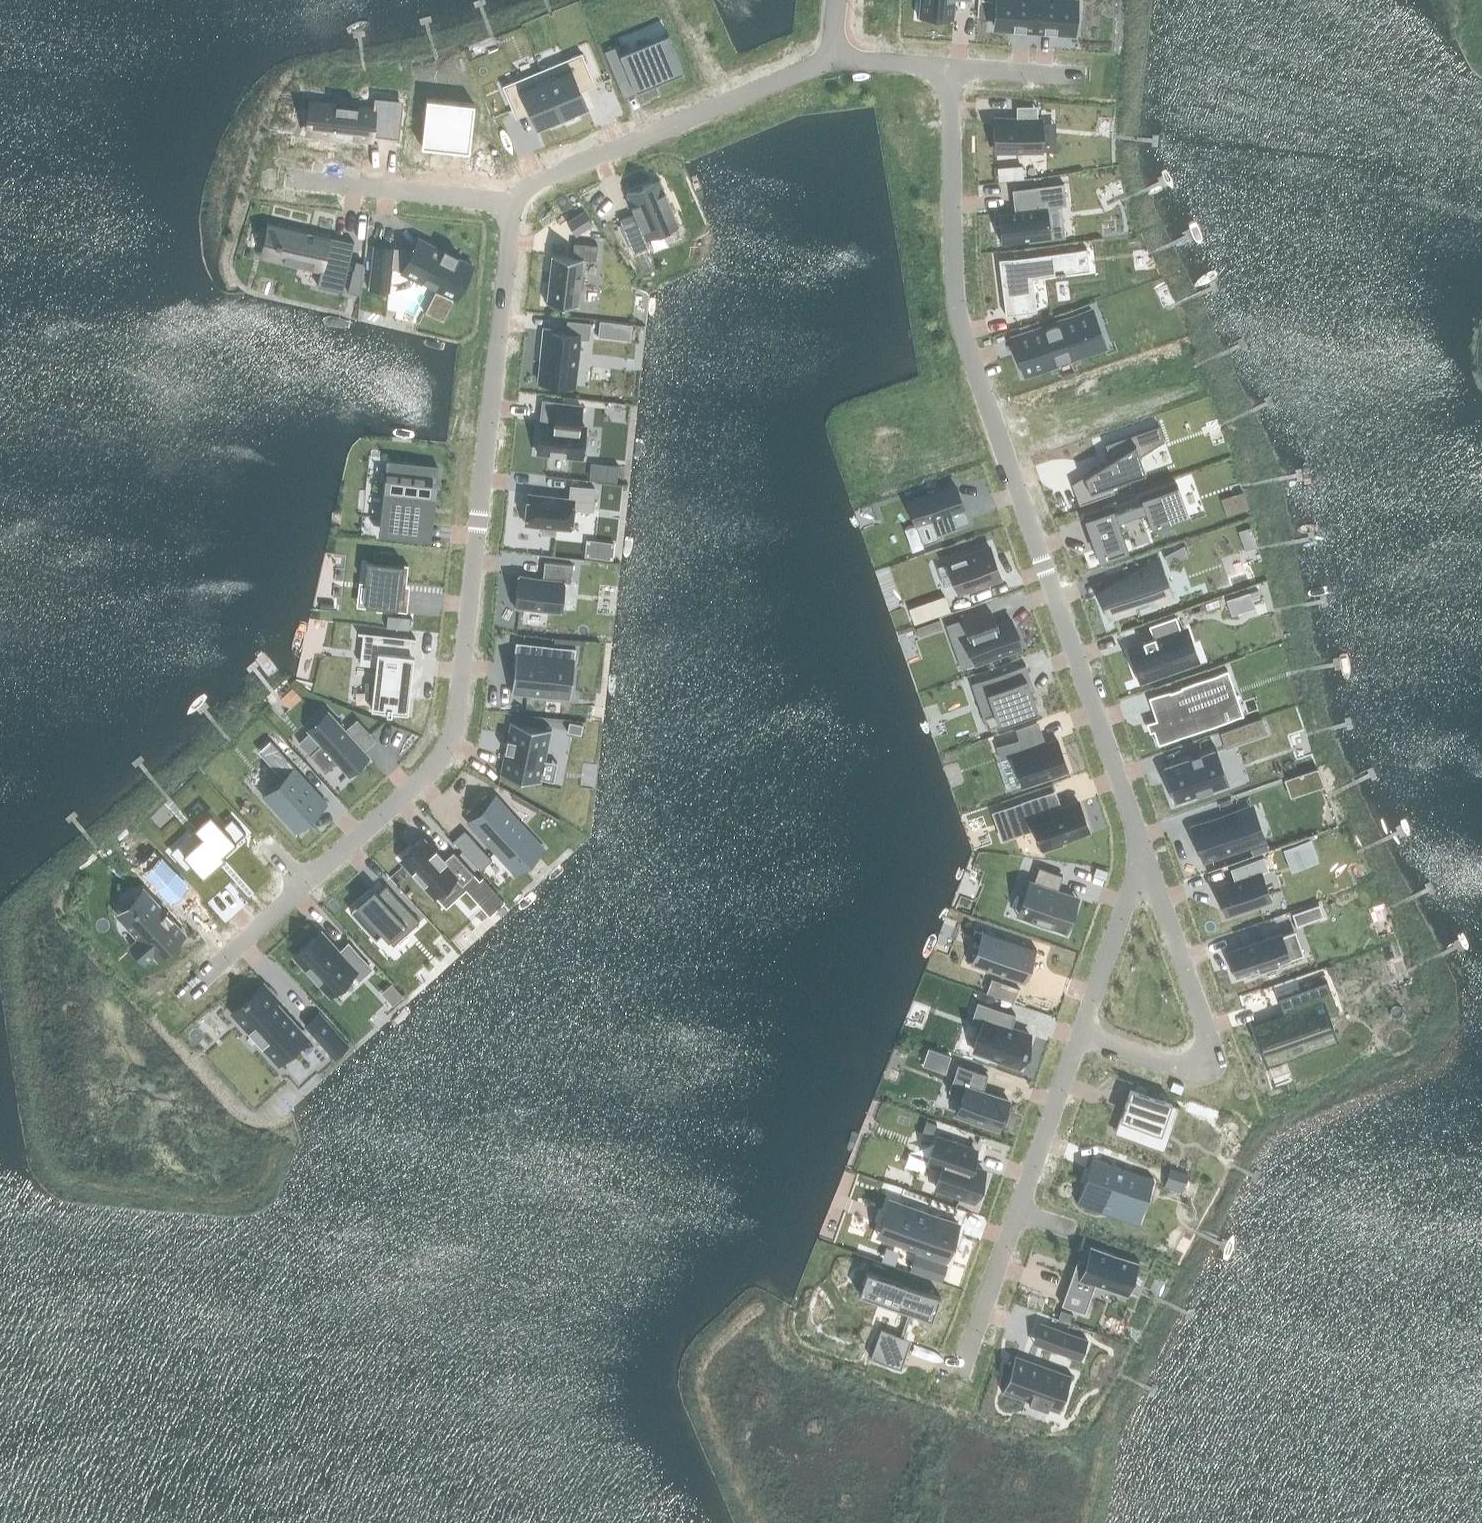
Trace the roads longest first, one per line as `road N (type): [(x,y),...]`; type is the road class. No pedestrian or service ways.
road 1 (residential): [(512,196),(460,716),(444,760),(182,997)]
road 2 (residential): [(950,64),(959,321),(1143,853)]
road 3 (residential): [(1084,1030),(962,1373)]
road 4 (residential): [(1143,853),(1212,1047),(1195,1067),(1084,1030)]
road 5 (residential): [(827,53),(525,182),(512,196)]
road 6 (residential): [(512,196),(287,176)]
road 7 (residential): [(1143,853),(1084,1030)]
road 8 (residential): [(1080,74),(950,64)]
road 9 (residential): [(950,64),(827,53)]

